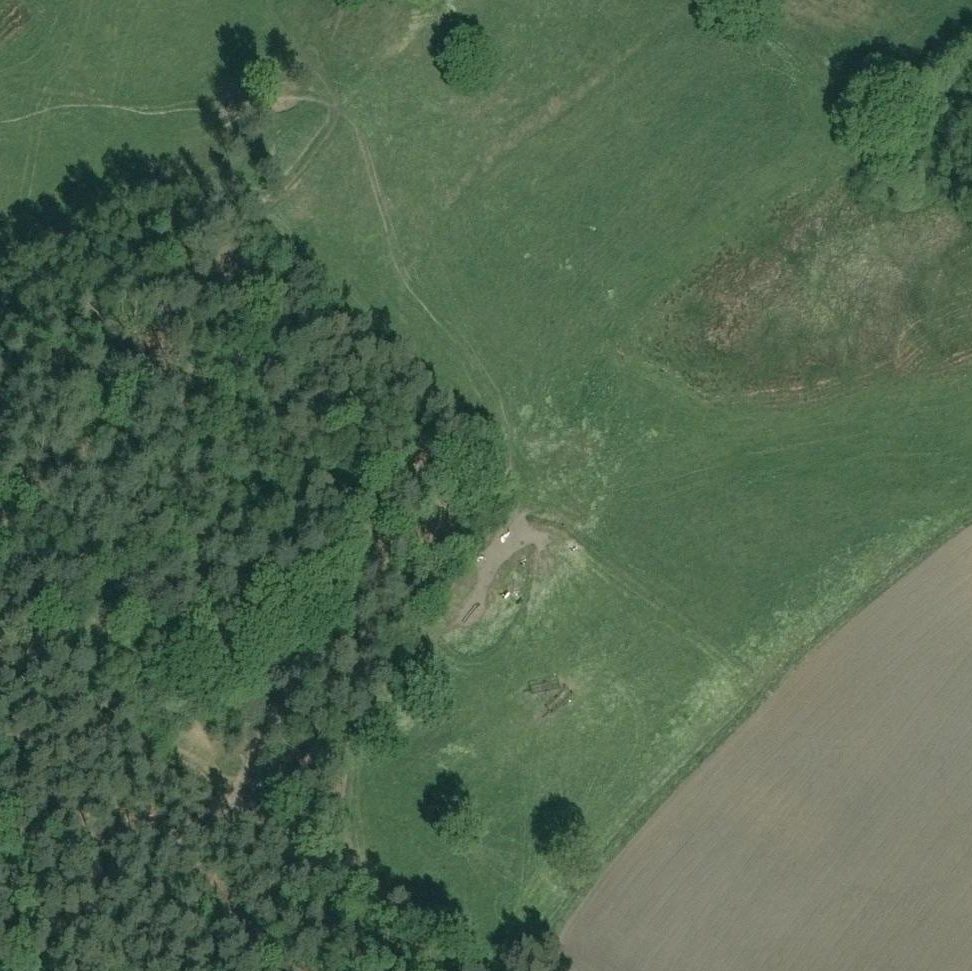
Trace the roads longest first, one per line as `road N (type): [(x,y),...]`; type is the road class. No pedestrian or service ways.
road 1 (track): [(428,970),(253,872),(209,833),(230,738),(447,425)]
road 2 (track): [(0,471),(237,242)]

